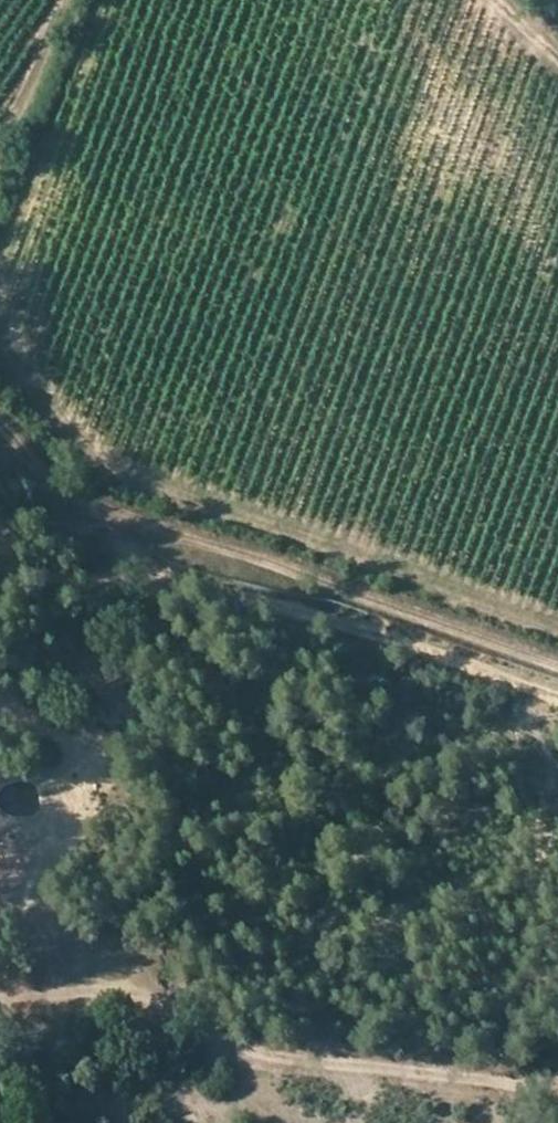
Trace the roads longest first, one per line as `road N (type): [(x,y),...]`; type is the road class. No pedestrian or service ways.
road 1 (track): [(0,427),(63,495),(86,508),(557,665)]
road 2 (track): [(0,1000),(108,994),(163,1007),(297,1064),(557,1092)]

